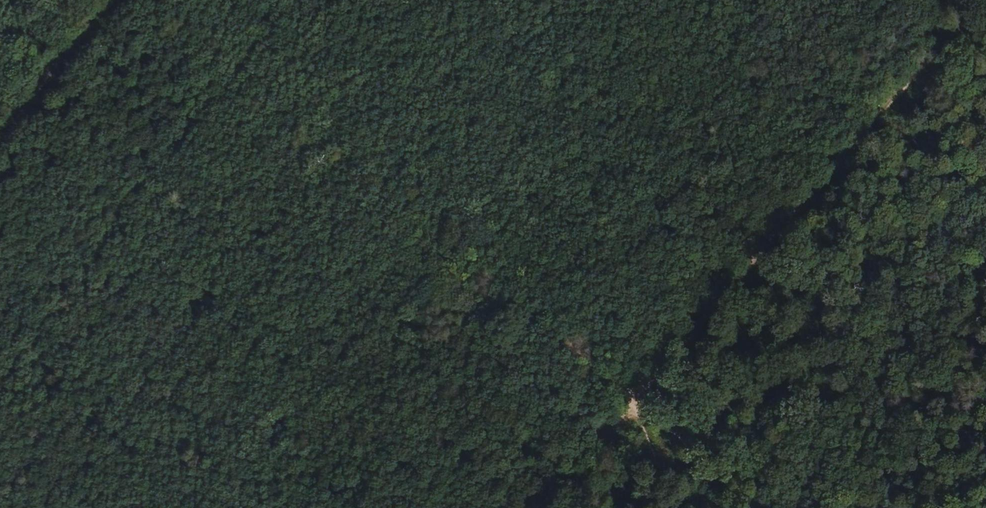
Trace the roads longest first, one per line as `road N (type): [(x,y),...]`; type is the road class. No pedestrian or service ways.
road 1 (track): [(158,0),(633,396),(753,507)]
road 2 (track): [(976,0),(535,507)]
road 3 (track): [(673,507),(633,396),(544,0)]
road 4 (track): [(0,138),(113,0)]

